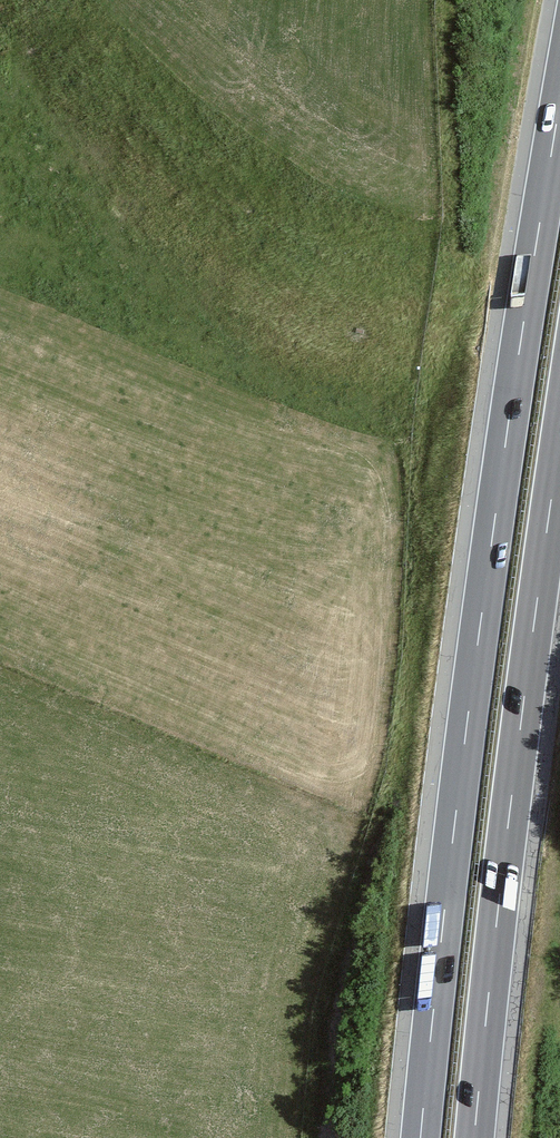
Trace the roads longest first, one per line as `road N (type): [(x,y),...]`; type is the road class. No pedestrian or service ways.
road 1 (motorway): [(559,96),(467,712),(419,1137)]
road 2 (motorway): [(473,1137),(559,433)]

